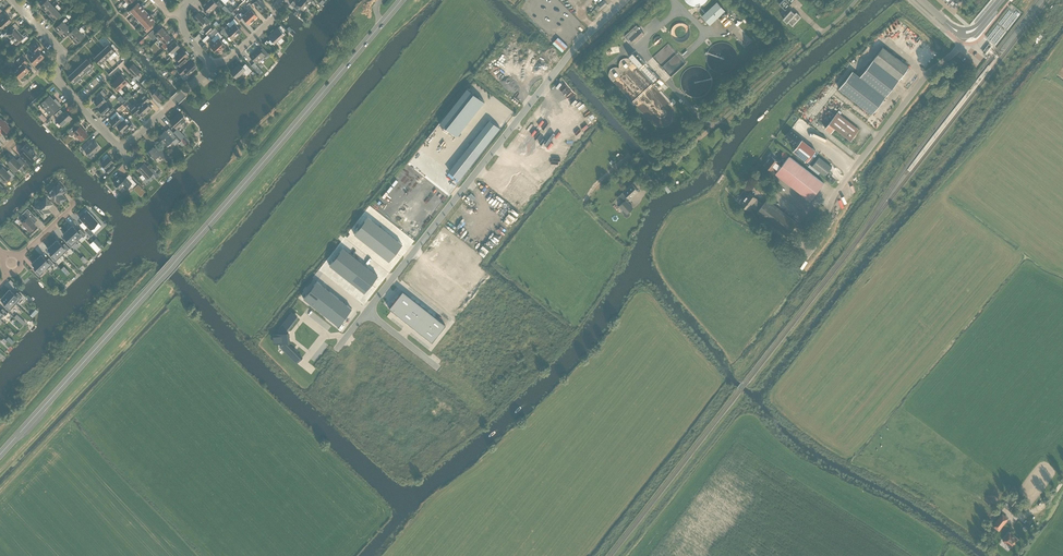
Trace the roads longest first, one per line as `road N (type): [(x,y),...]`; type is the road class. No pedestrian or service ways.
road 1 (trunk): [(0,455),(379,27)]
road 2 (unclassified): [(393,279),(581,41),(626,0)]
road 3 (unclassified): [(803,257),(843,182),(915,89),(956,53),(963,32)]
road 4 (unclassified): [(712,128),(856,0)]
road 5 (residential): [(122,150),(211,65)]

